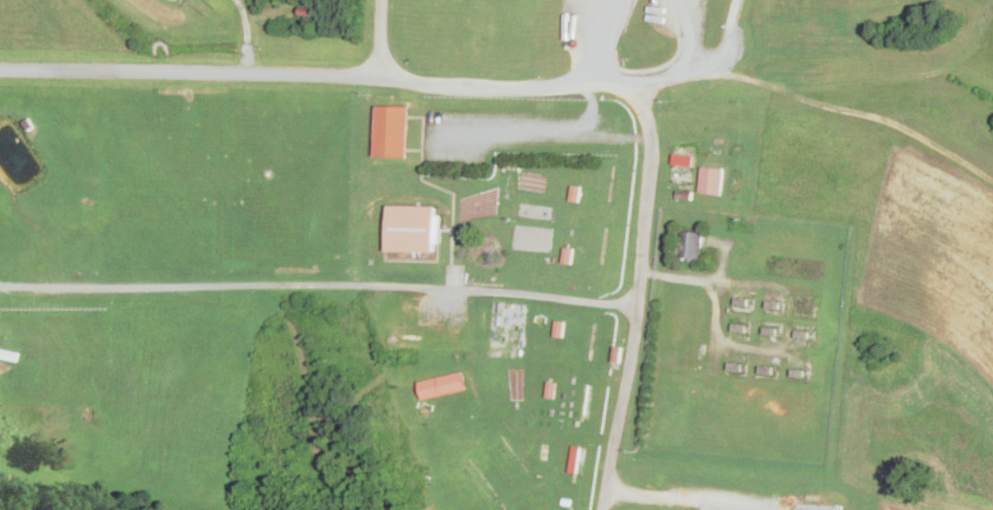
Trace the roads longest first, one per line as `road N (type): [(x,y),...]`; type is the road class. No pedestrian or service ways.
road 1 (residential): [(0,67),(379,75),(517,88),(615,86),(639,97),(653,154),(632,358),(602,509)]
road 2 (residential): [(0,286),(458,287),(638,305)]

